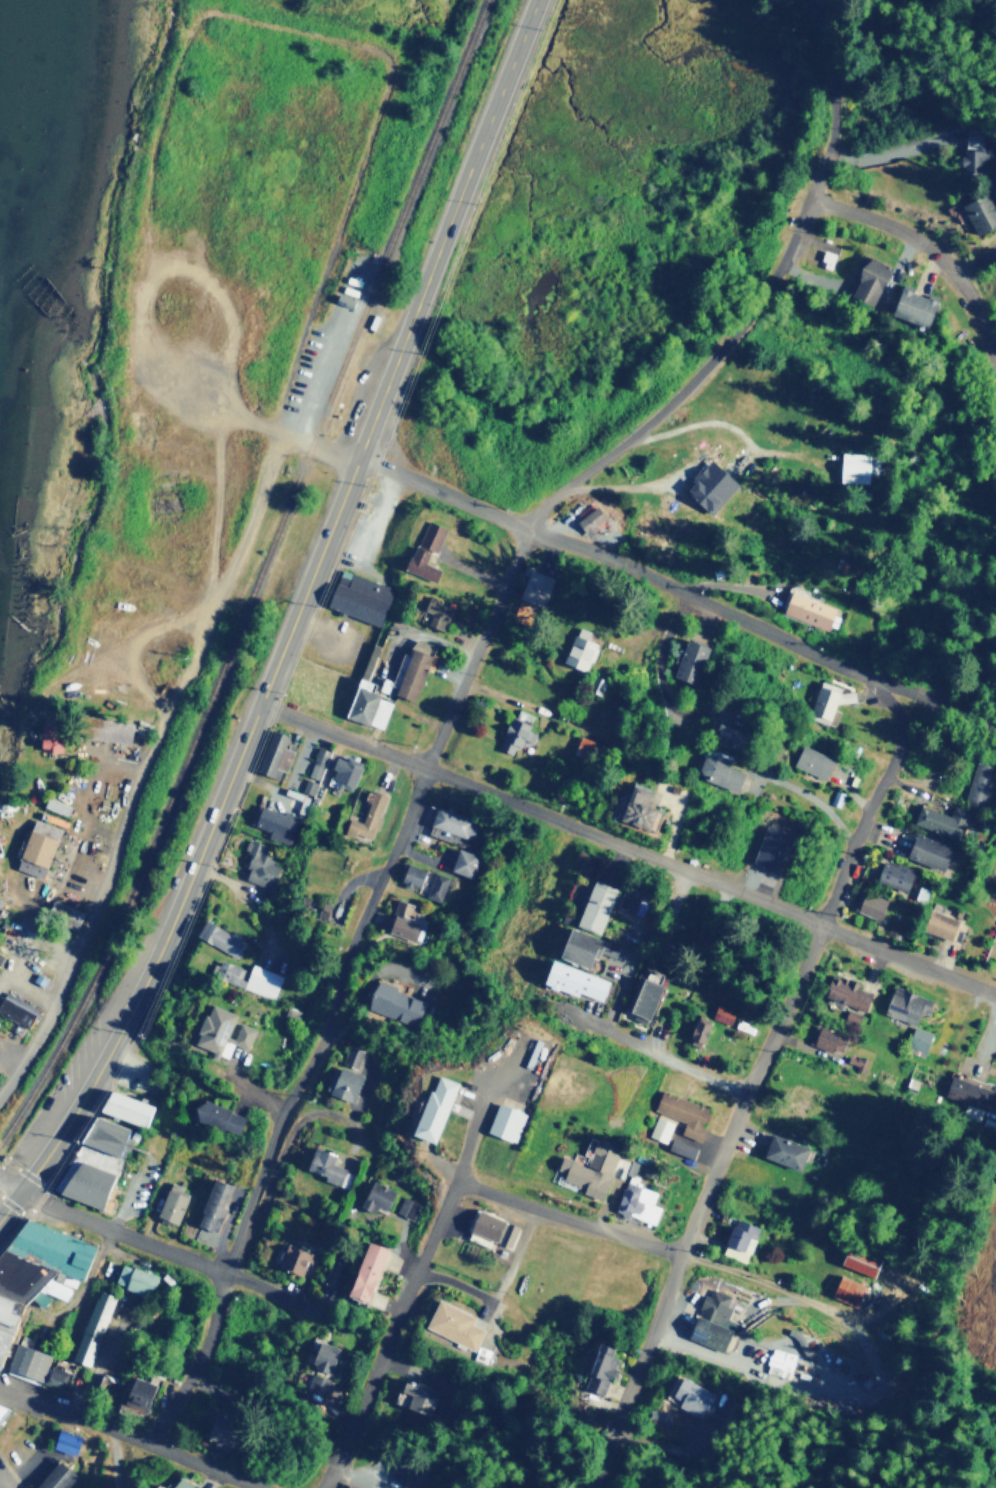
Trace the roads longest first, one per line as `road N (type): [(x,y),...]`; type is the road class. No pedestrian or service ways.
road 1 (residential): [(152,1445),(208,1343),(225,1272),(285,1109),(318,1054),(353,939),(527,528)]
road 2 (residential): [(596,1487),(748,1095),(900,750),(896,712),(869,678)]
road 3 (residential): [(0,1098),(58,1001),(104,894),(171,706),(277,452),(292,440),(360,460)]
road 4 (residential): [(995,995),(263,705)]
road 5 (residential): [(527,528),(661,414),(778,278),(833,140),(829,65),(808,0)]
road 6 (track): [(292,440),(282,432),(281,413),(391,67),(376,49),(216,13),(193,32)]
road 7 (trunk): [(0,1221),(94,1083),(154,966),(263,705)]
road 8 (residential): [(527,528),(869,678),(995,725)]
road 9 (residential): [(325,1487),(460,1181),(485,1099)]
road 10 (residential): [(460,1181),(855,1308)]
road 11 (trunk): [(263,705),(412,322)]
road 12 (trunk): [(412,322),(531,0)]
road 13 (residential): [(311,1309),(22,1193)]
road 14 (residential): [(255,1487),(0,1386)]
road 15 (residential): [(995,358),(969,291),(924,242),(812,203)]
road 16 (residential): [(563,1011),(748,1095)]
road 17 (residential): [(527,528),(360,460)]
road 18 (residential): [(238,1237),(256,1219),(288,1138),(306,1116)]

